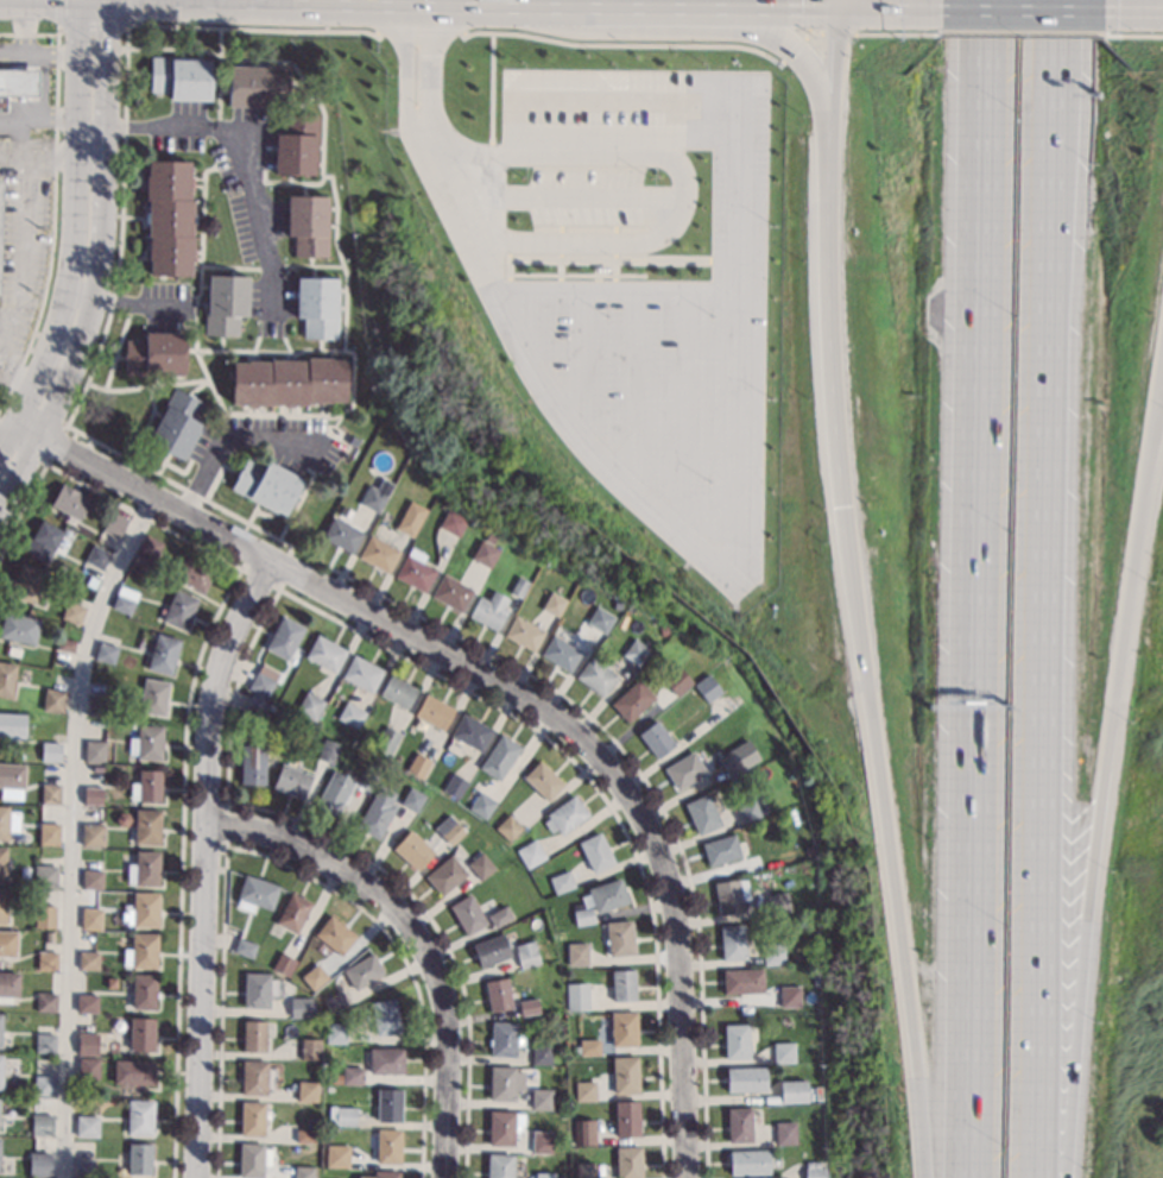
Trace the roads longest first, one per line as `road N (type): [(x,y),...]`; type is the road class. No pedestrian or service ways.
road 1 (motorway): [(977,0),(961,1177)]
road 2 (motorway): [(832,11),(830,364),(924,1177)]
road 3 (motorway): [(1043,1177),(1056,248)]
road 4 (motorway): [(1067,1177),(1085,943),(1162,360)]
road 5 (residential): [(196,1177),(206,725),(223,654),(267,562)]
road 6 (residential): [(204,824),(261,827),(316,850),(381,893),(418,936),(448,1021),(445,1177)]
road 7 (residential): [(650,842),(606,769),(551,720),(267,562)]
road 8 (tertiary): [(77,0),(64,301),(0,451)]
road 9 (tertiary): [(32,440),(88,310),(100,248),(105,0)]
road 10 (residential): [(650,842),(678,920),(686,1177)]
road 11 (residential): [(267,562),(32,440)]
road 12 (motorway): [(664,8),(760,31),(790,46),(818,88),(828,168)]
road 13 (secondary): [(167,0),(418,5)]
road 14 (motorway): [(1056,248),(1059,0)]
road 15 (secondary): [(927,10),(1111,12)]
road 16 (secondary): [(664,8),(832,11)]
road 17 (secondary): [(418,5),(576,7)]

